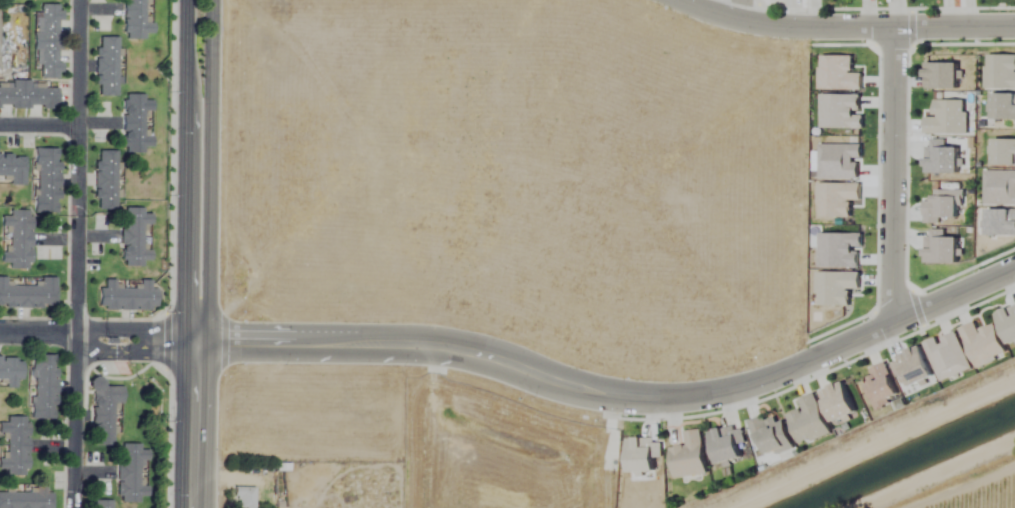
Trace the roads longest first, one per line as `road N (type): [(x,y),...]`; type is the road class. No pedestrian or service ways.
road 1 (residential): [(1014,273),(719,398),(575,392),(471,353),(415,346),(194,343)]
road 2 (residential): [(75,507),(81,0)]
road 3 (secondary): [(186,0),(181,301),(194,343)]
road 4 (secondary): [(194,343),(207,301),(210,0)]
road 5 (residential): [(1014,28),(775,28),(675,0)]
road 6 (residential): [(891,28),(891,327)]
road 7 (residential): [(194,343),(0,332)]
road 8 (secondary): [(194,343),(191,507)]

